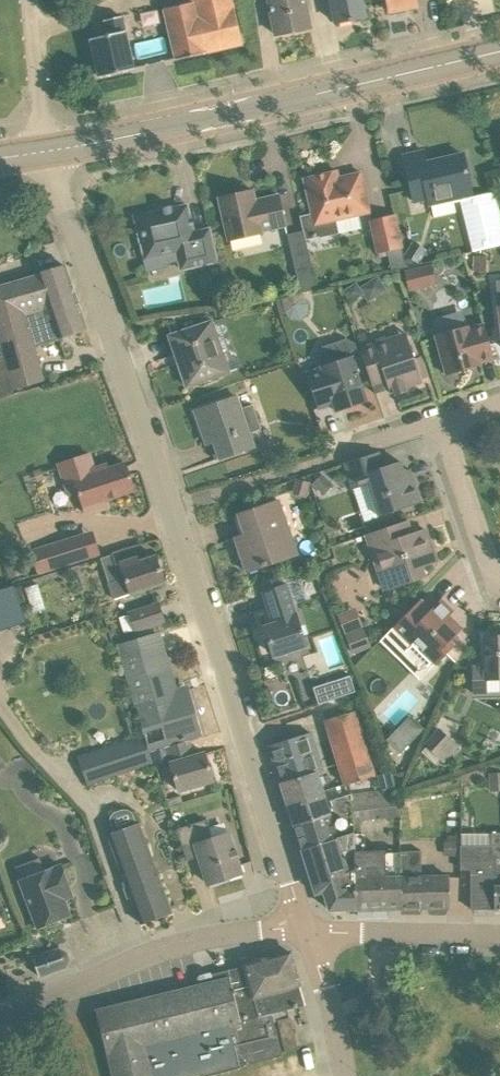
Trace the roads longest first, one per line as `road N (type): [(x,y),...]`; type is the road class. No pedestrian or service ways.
road 1 (unclassified): [(306,932),(44,153)]
road 2 (tertiary): [(44,153),(499,52)]
road 3 (unclassified): [(0,1022),(179,947),(306,932)]
road 4 (unclassified): [(306,932),(499,936)]
road 5 (unclassified): [(431,420),(499,590)]
road 6 (unclassified): [(44,153),(30,0)]
road 7 (unclassified): [(342,1075),(306,932)]

